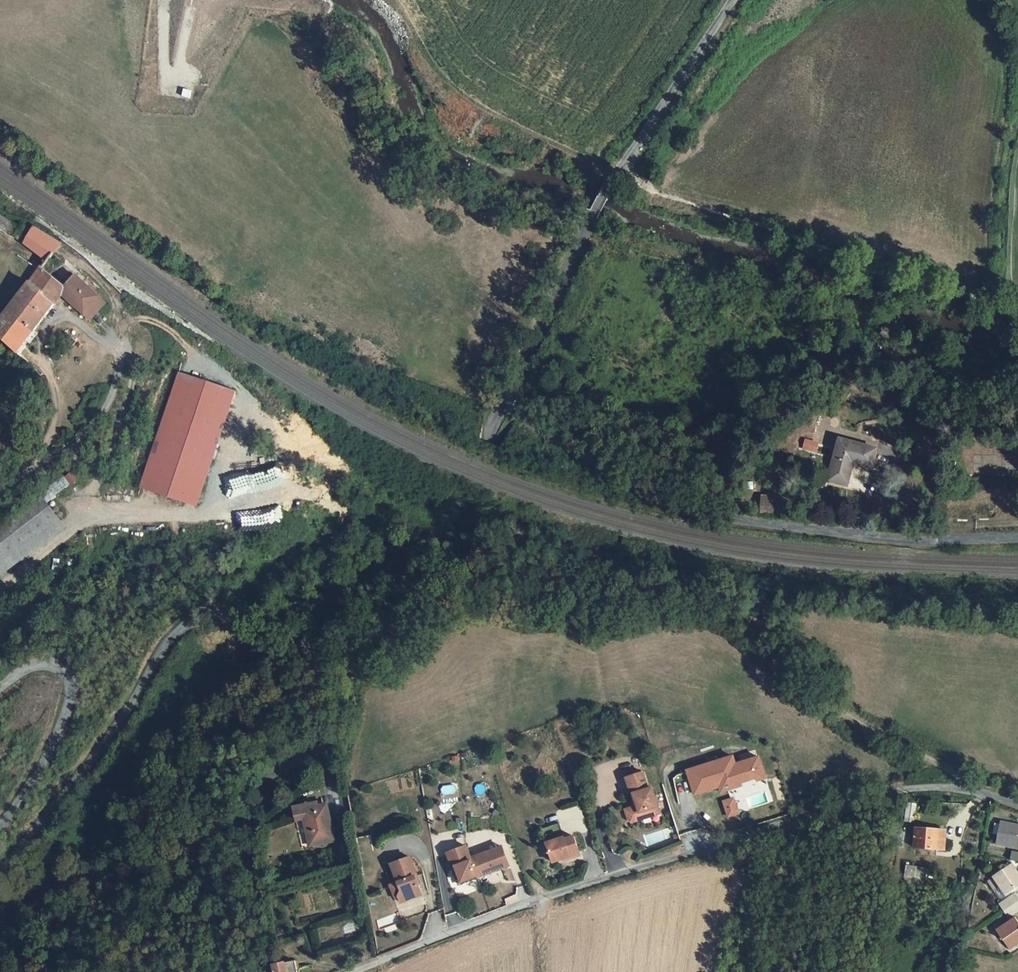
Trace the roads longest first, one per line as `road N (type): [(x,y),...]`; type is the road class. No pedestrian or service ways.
road 1 (unclassified): [(502,402),(460,501),(399,566),(311,603),(216,608),(168,640),(111,738),(0,876)]
road 2 (residential): [(1017,806),(972,791),(926,790),(868,803),(619,877),(354,971)]
road 3 (residential): [(1017,540),(951,543),(729,520),(612,471),(540,426)]
road 4 (unclassified): [(616,182),(502,402)]
road 5 (unclassified): [(0,824),(60,725),(67,688),(52,670),(36,667),(0,689)]
road 6 (unclassified): [(616,182),(734,0)]
road 7 (track): [(0,494),(37,459),(52,407),(50,370)]

